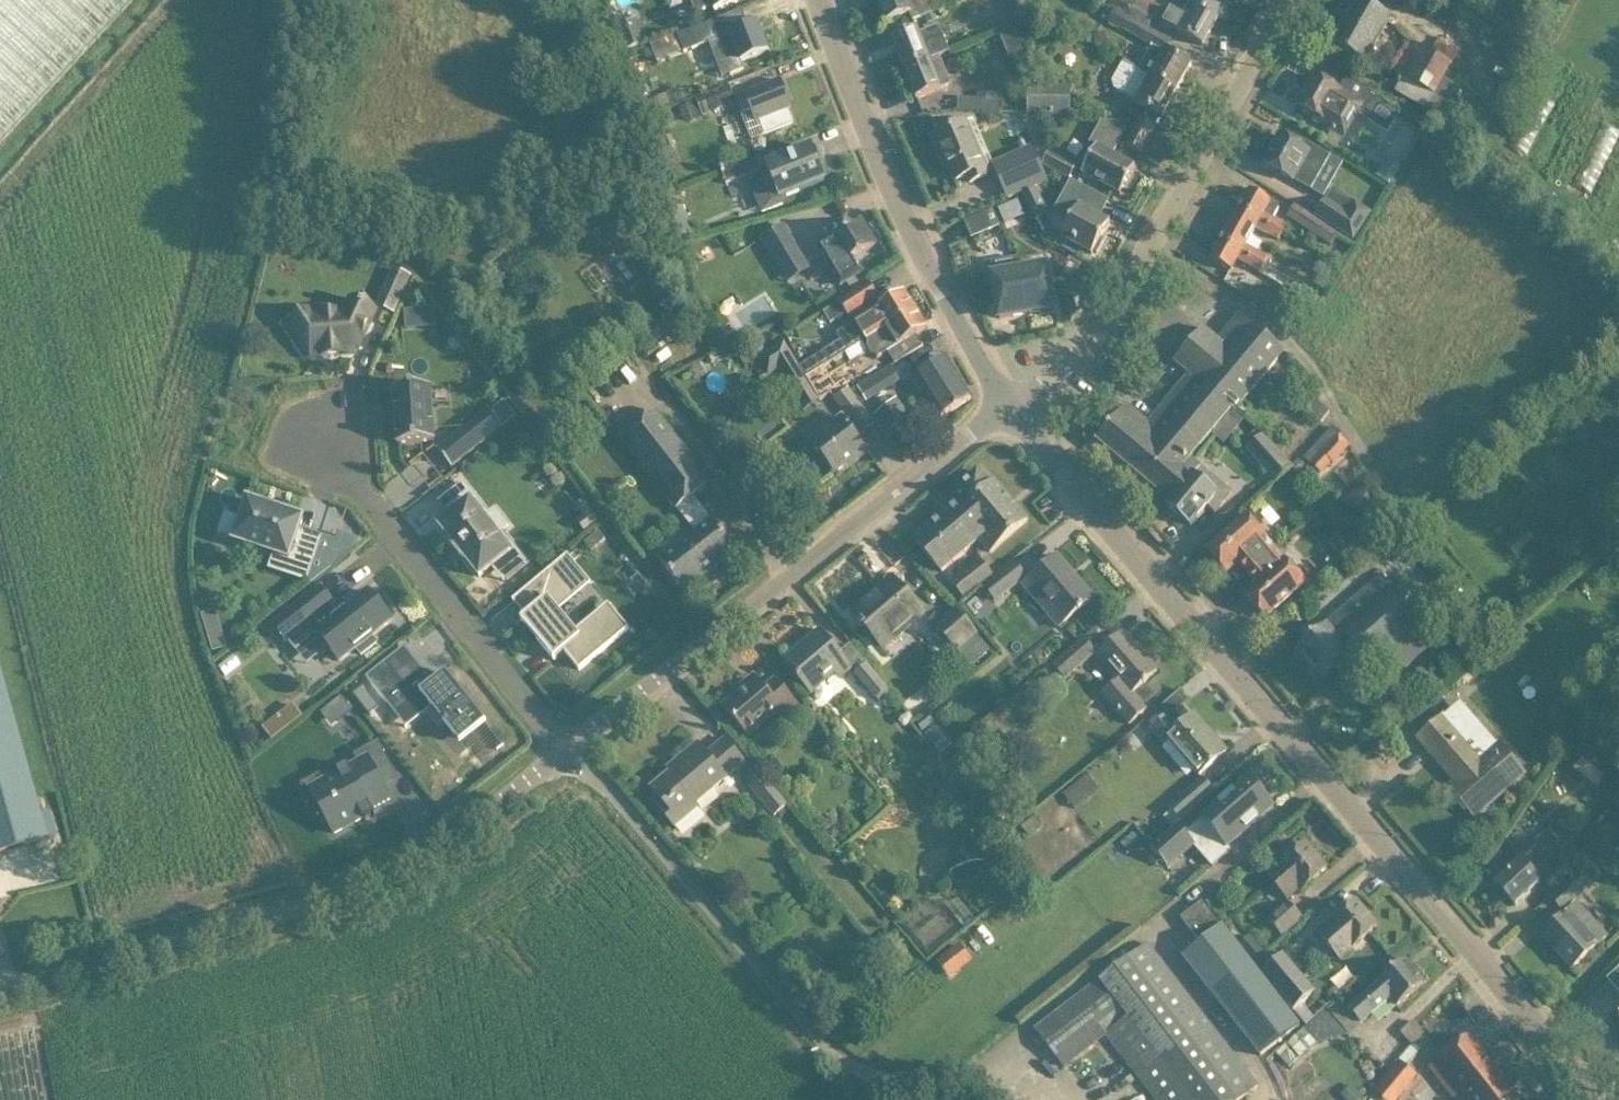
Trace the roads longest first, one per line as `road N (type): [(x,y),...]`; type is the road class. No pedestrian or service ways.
road 1 (tertiary): [(1584,1099),(1496,975),(1006,408)]
road 2 (tertiary): [(0,993),(362,888),(442,845),(567,752)]
road 3 (tertiary): [(567,752),(1006,408)]
road 4 (tertiary): [(1006,408),(1052,381),(1106,325),(1289,0)]
road 5 (tertiary): [(1006,408),(895,196),(817,0)]
road 6 (residential): [(567,752),(358,489),(340,438)]

